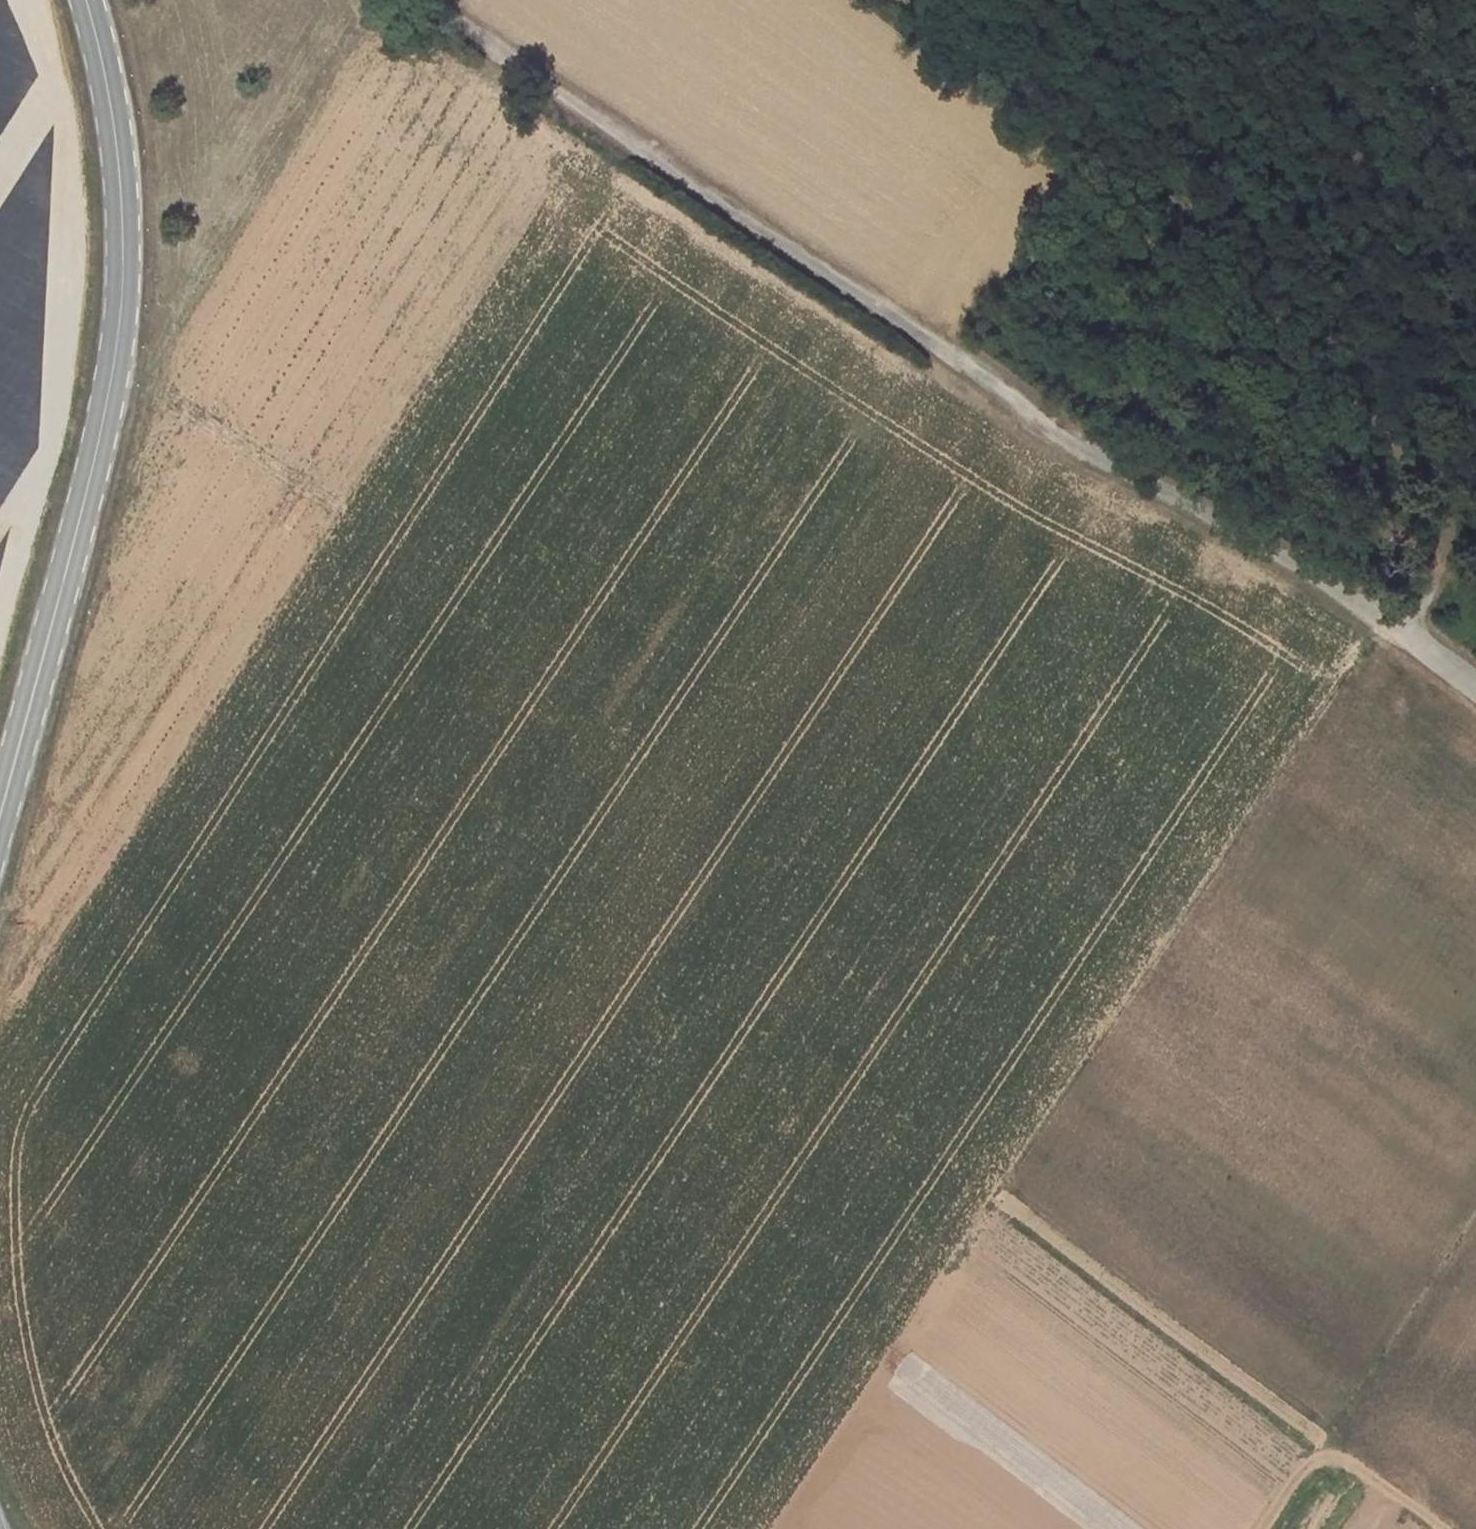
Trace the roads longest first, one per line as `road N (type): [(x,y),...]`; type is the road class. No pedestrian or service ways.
road 1 (secondary): [(0,809),(92,473),(125,284),(116,140),(84,0)]
road 2 (unclassified): [(1376,620),(1475,694)]

